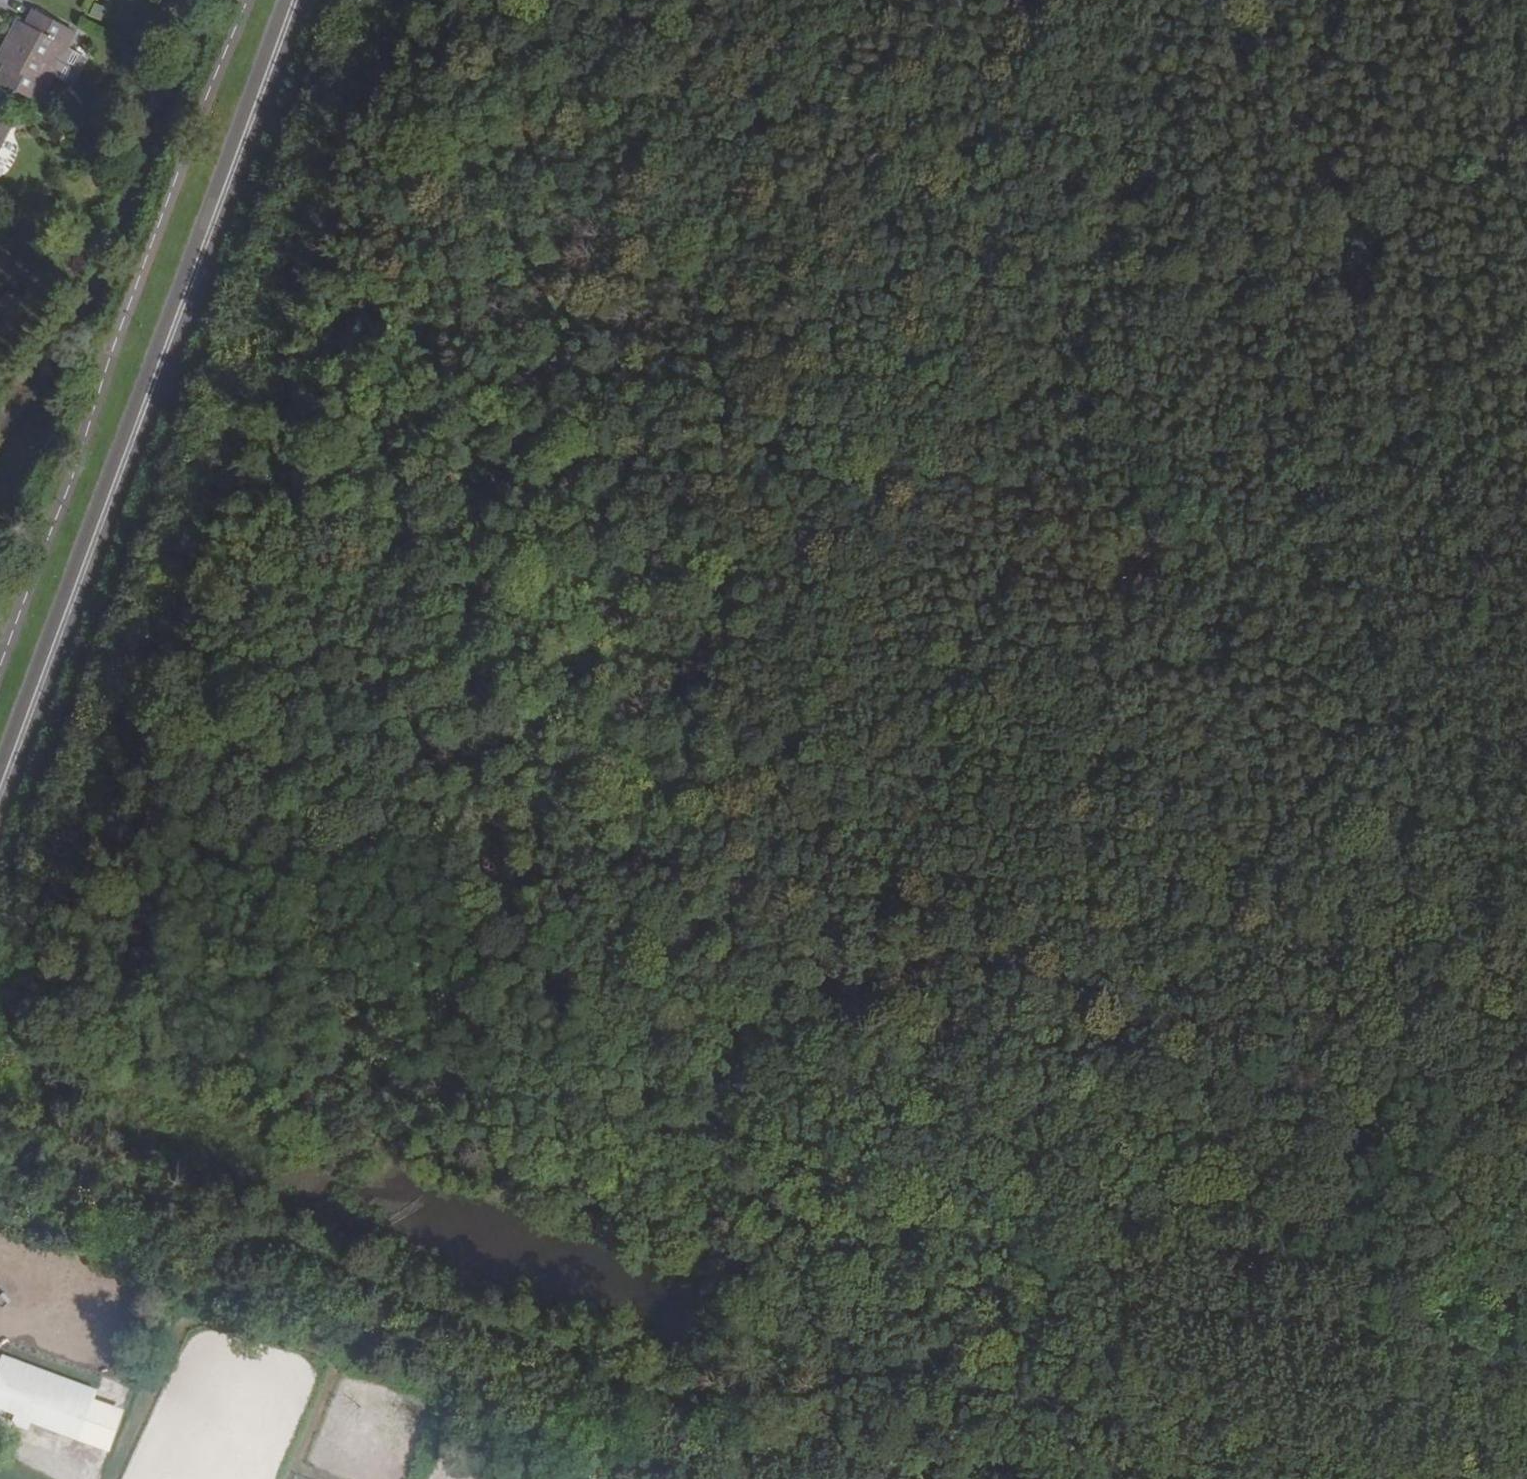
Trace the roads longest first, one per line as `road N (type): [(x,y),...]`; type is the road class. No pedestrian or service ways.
road 1 (tertiary): [(0,789),(287,0)]

